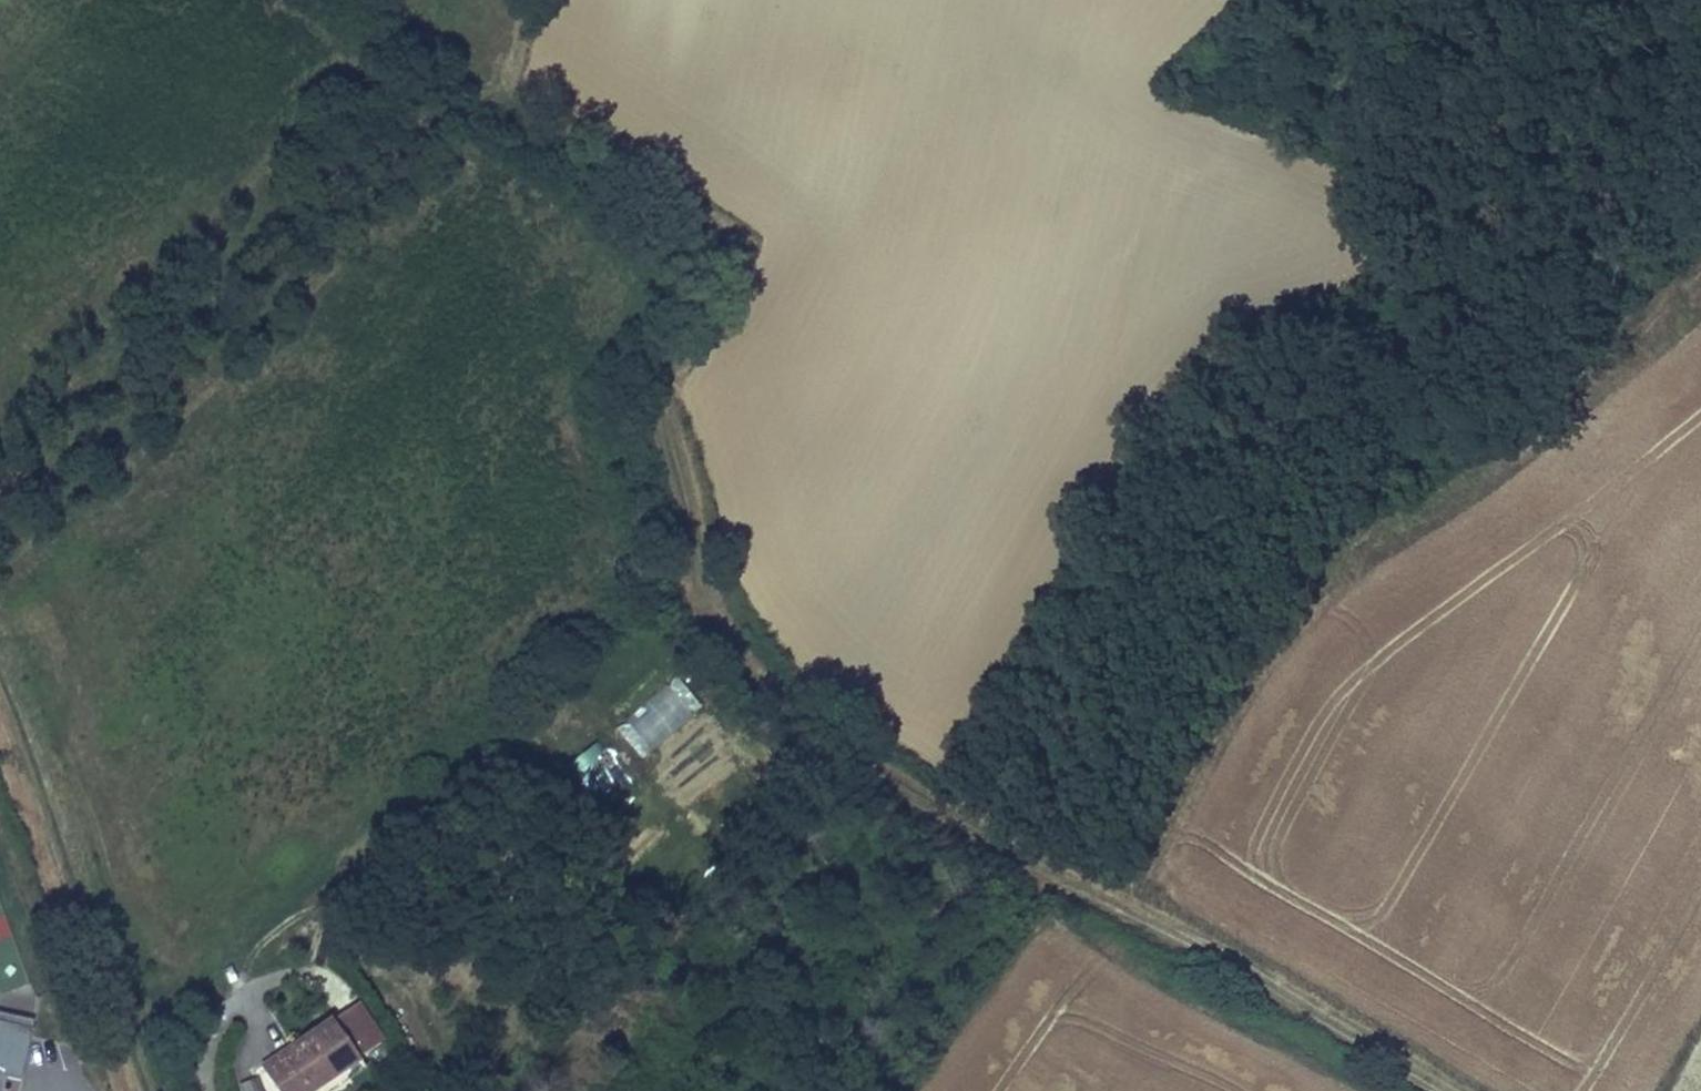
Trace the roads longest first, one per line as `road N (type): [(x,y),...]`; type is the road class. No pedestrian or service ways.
road 1 (track): [(1444,1090),(862,772),(740,682),(686,553),(660,429),(671,355)]
road 2 (track): [(0,715),(50,827),(140,1090)]

